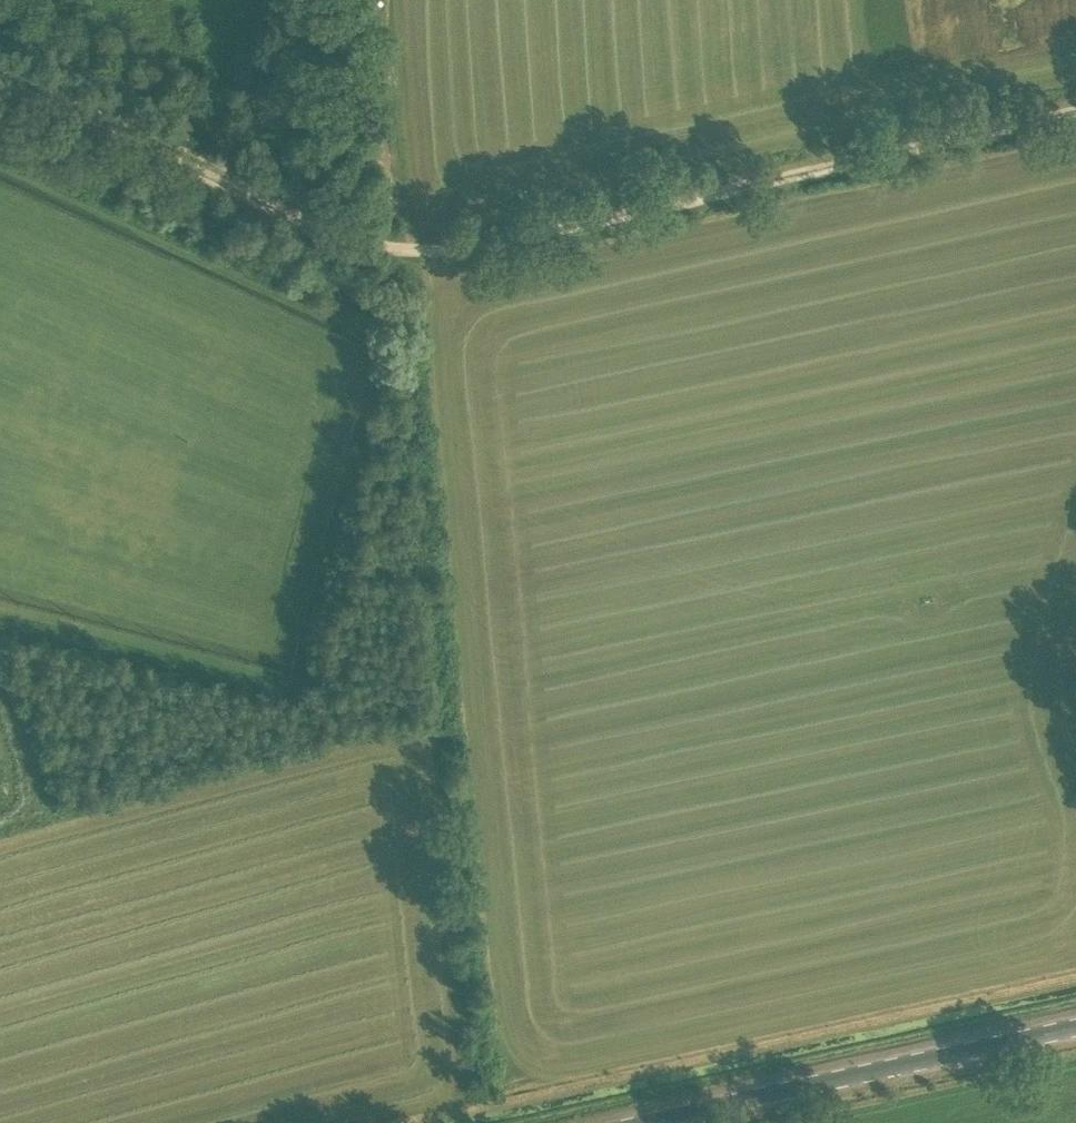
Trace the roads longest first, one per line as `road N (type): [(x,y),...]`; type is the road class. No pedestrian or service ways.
road 1 (track): [(1075,106),(408,251),(382,248),(0,85)]
road 2 (tertiary): [(647,1122),(1075,1022)]

